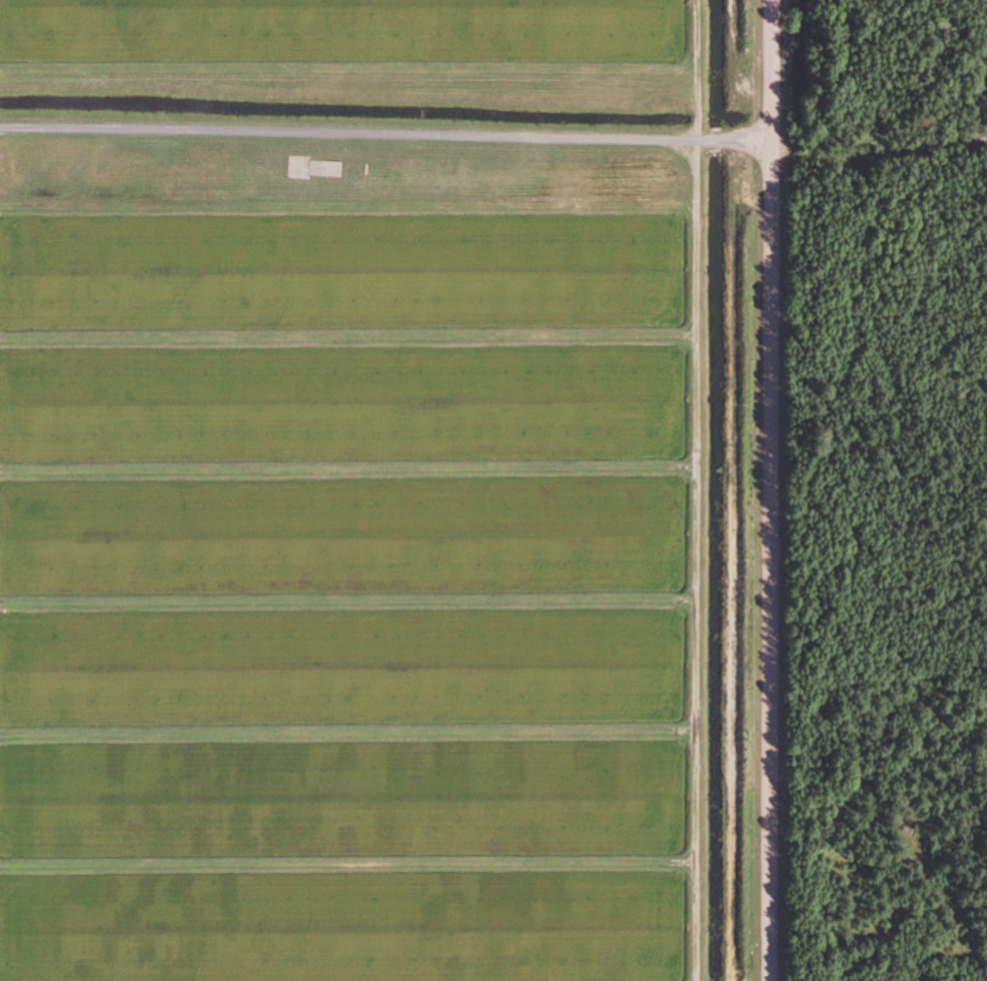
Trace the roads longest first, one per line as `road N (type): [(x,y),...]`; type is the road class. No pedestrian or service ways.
road 1 (residential): [(771,980),(773,0)]

